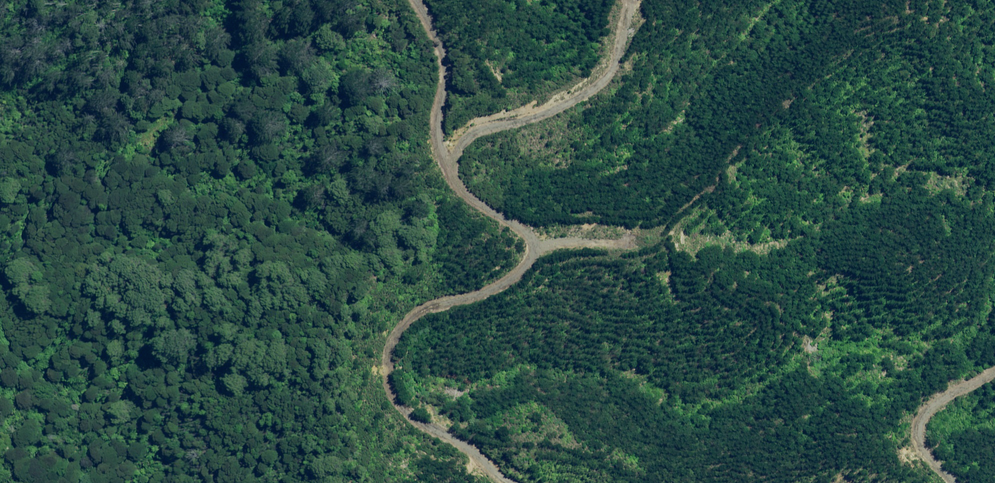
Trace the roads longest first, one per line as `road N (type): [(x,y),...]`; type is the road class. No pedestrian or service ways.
road 1 (track): [(500,482),(394,391),(419,313),(451,295),(503,283),(530,263),(539,228),(530,211),(454,179),(441,154),(437,60),(408,0)]
road 2 (track): [(628,0),(608,58),(590,79),(440,145)]
road 3 (track): [(994,370),(925,400),(948,482)]

